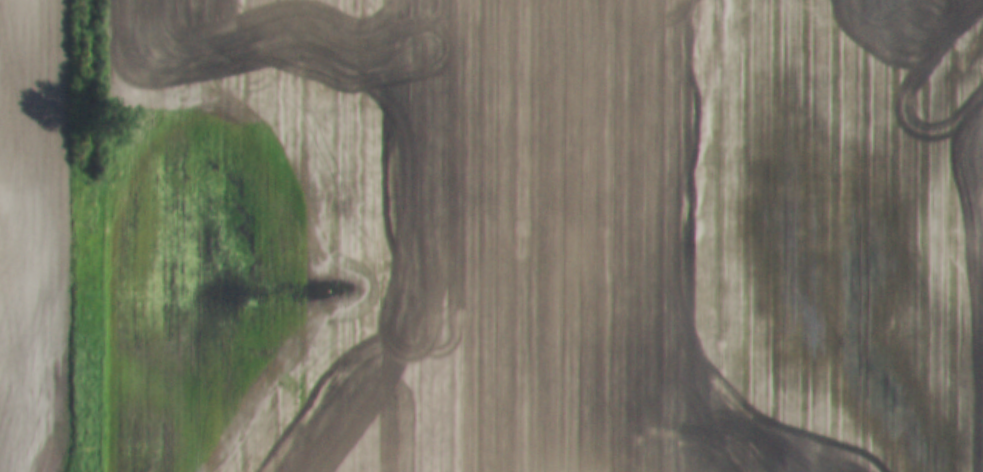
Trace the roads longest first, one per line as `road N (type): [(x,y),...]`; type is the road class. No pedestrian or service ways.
road 1 (track): [(87,471),(89,0)]

